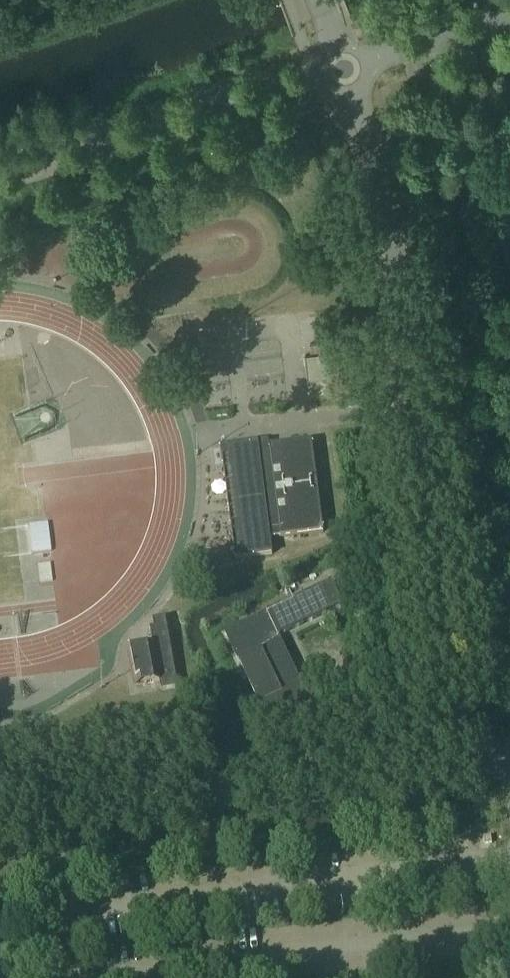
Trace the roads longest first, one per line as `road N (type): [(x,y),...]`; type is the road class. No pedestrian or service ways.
road 1 (unclassified): [(467,758),(399,261),(346,67)]
road 2 (unclassified): [(0,816),(467,758)]
road 3 (unclassified): [(0,180),(346,67)]
road 4 (unclassified): [(346,67),(509,21)]

